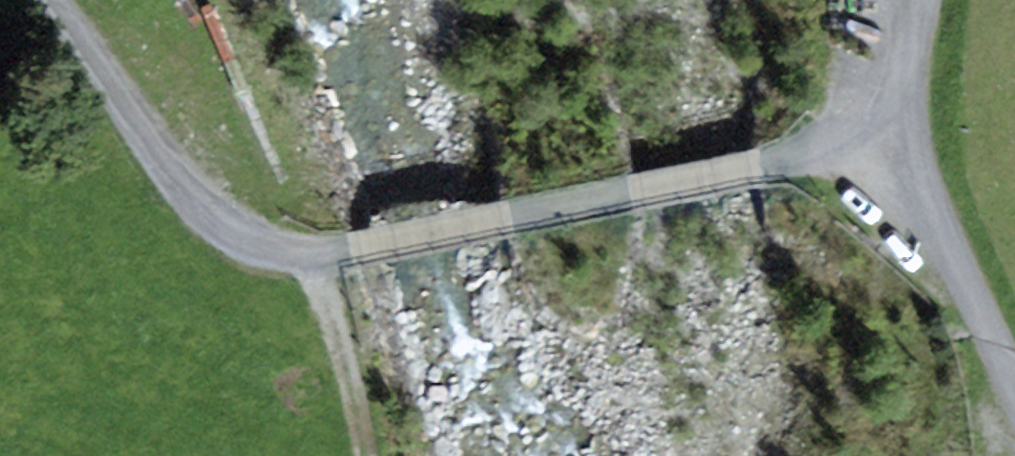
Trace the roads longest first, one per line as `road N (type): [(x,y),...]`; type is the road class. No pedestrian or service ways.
road 1 (track): [(872,105),(782,161),(307,254),(248,244),(192,207),(59,0)]
road 2 (track): [(1014,374),(944,226),(872,105)]
road 3 (track): [(307,254),(328,298),(361,455)]

